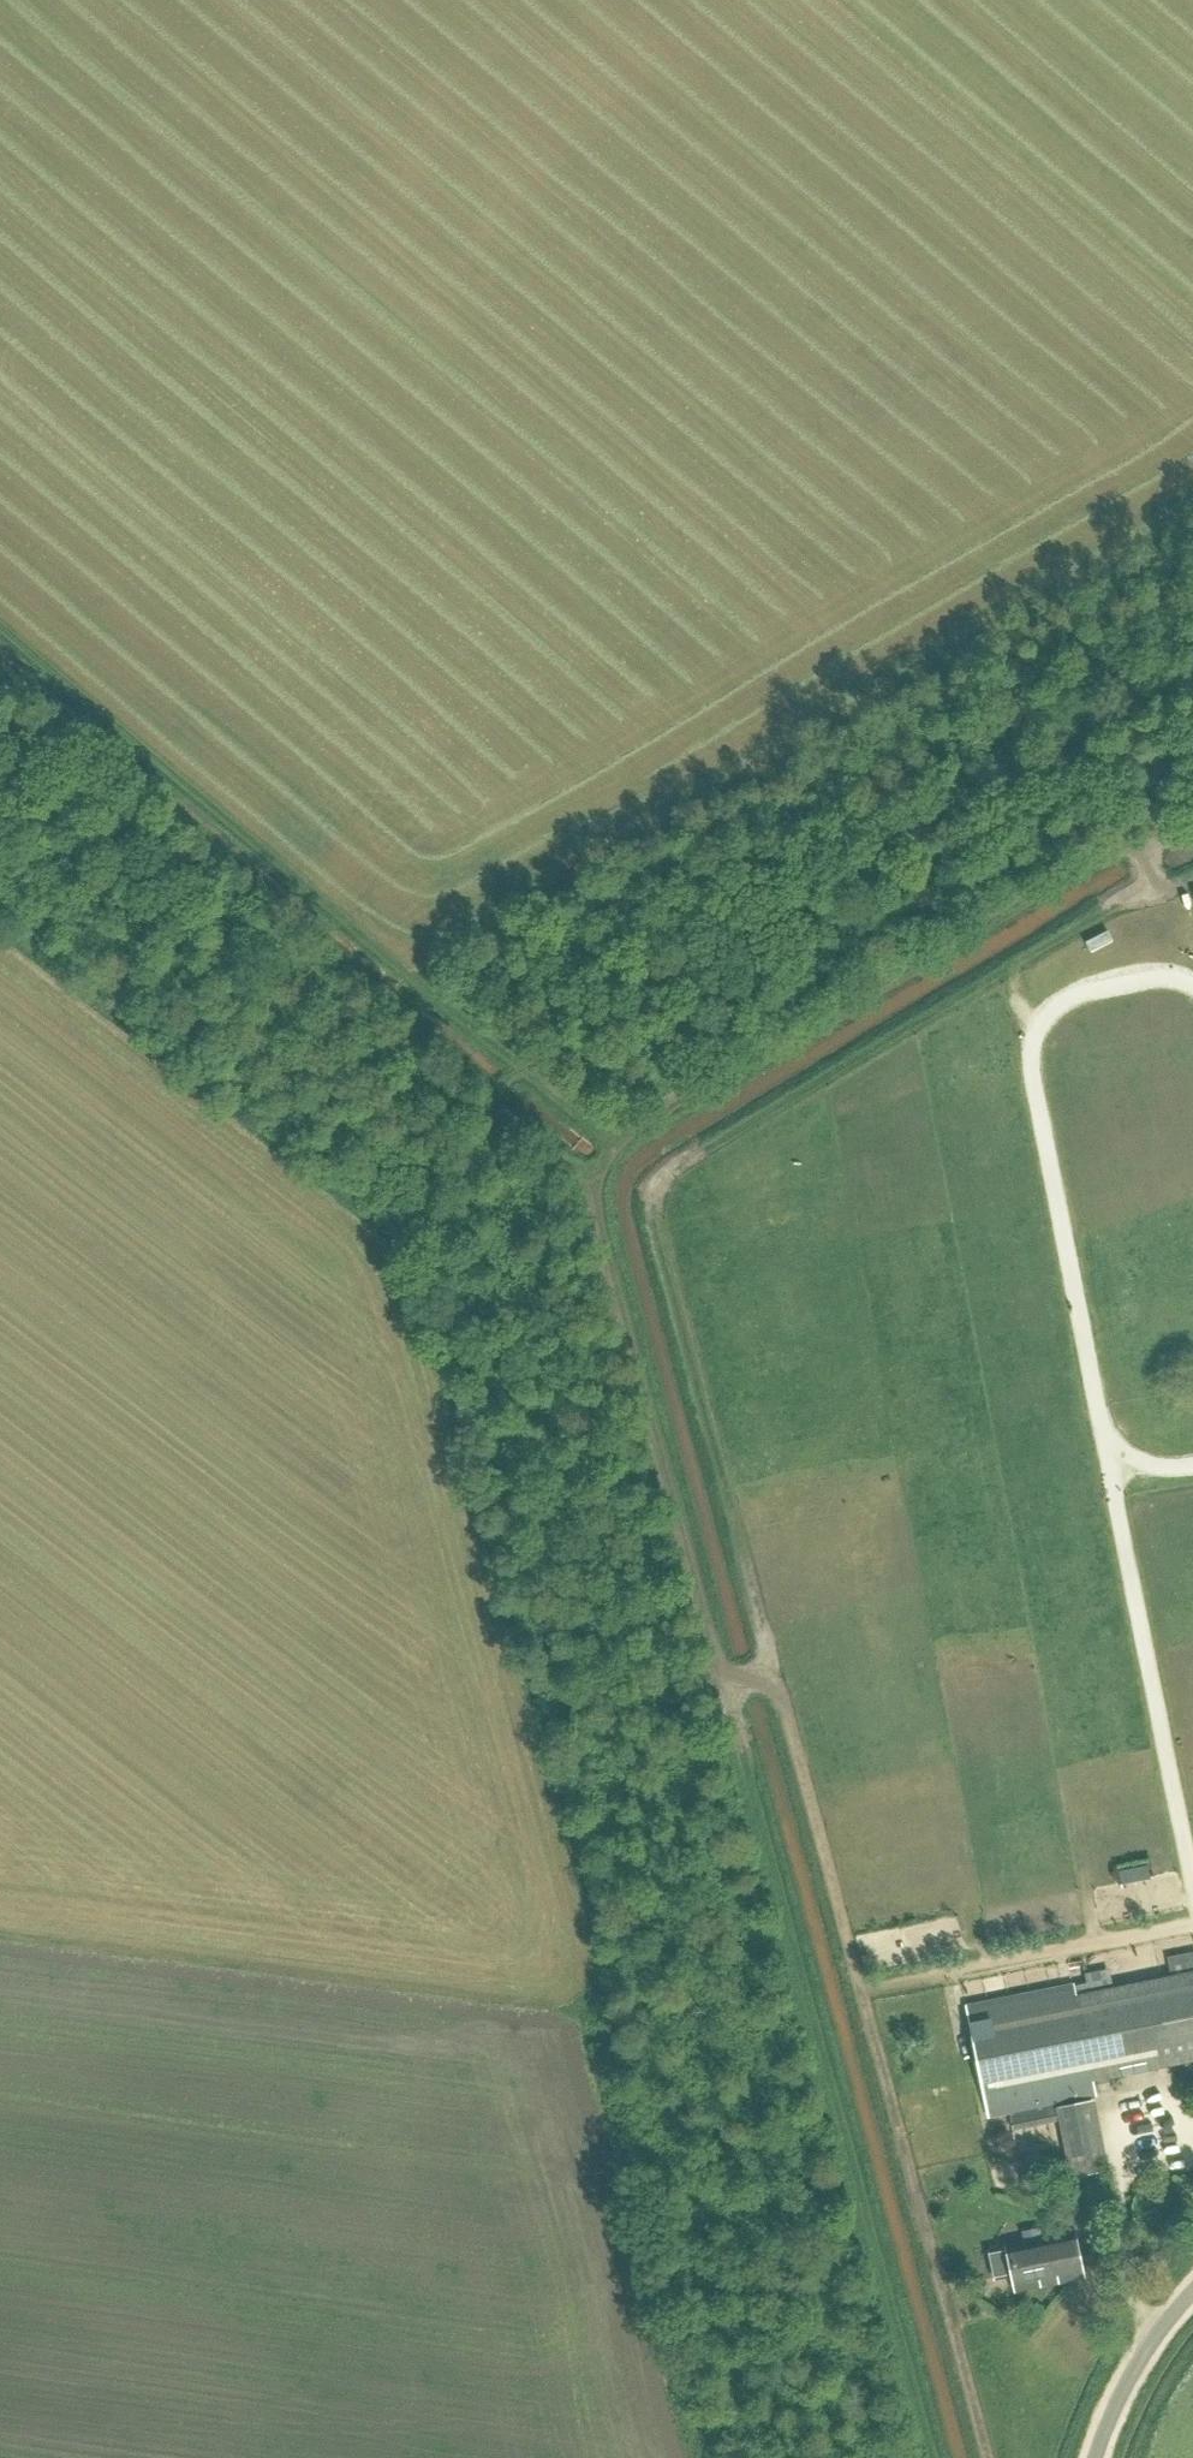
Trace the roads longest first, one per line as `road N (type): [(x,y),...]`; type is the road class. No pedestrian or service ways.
road 1 (unclassified): [(1192,2294),(1143,2345),(1095,2457)]

